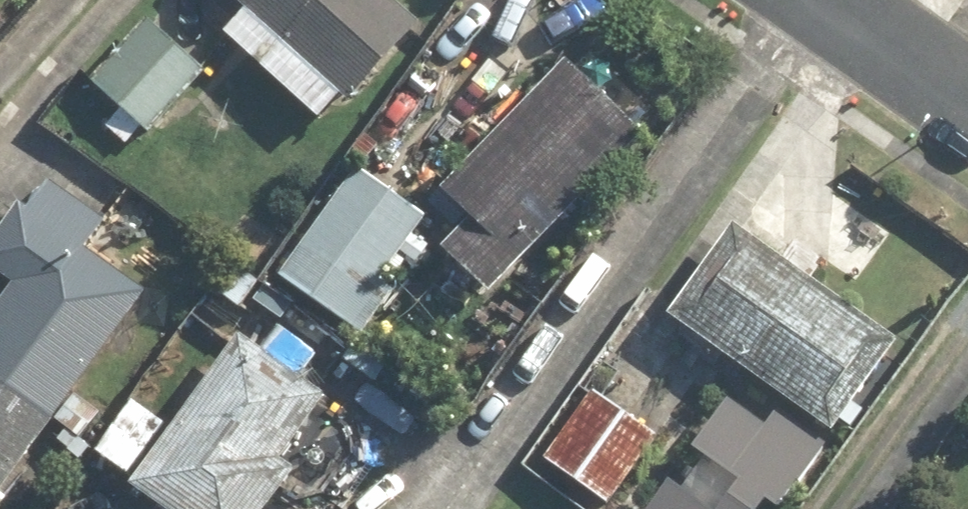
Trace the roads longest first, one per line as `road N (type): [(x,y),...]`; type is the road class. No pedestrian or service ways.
road 1 (residential): [(819,0),(967,107)]

